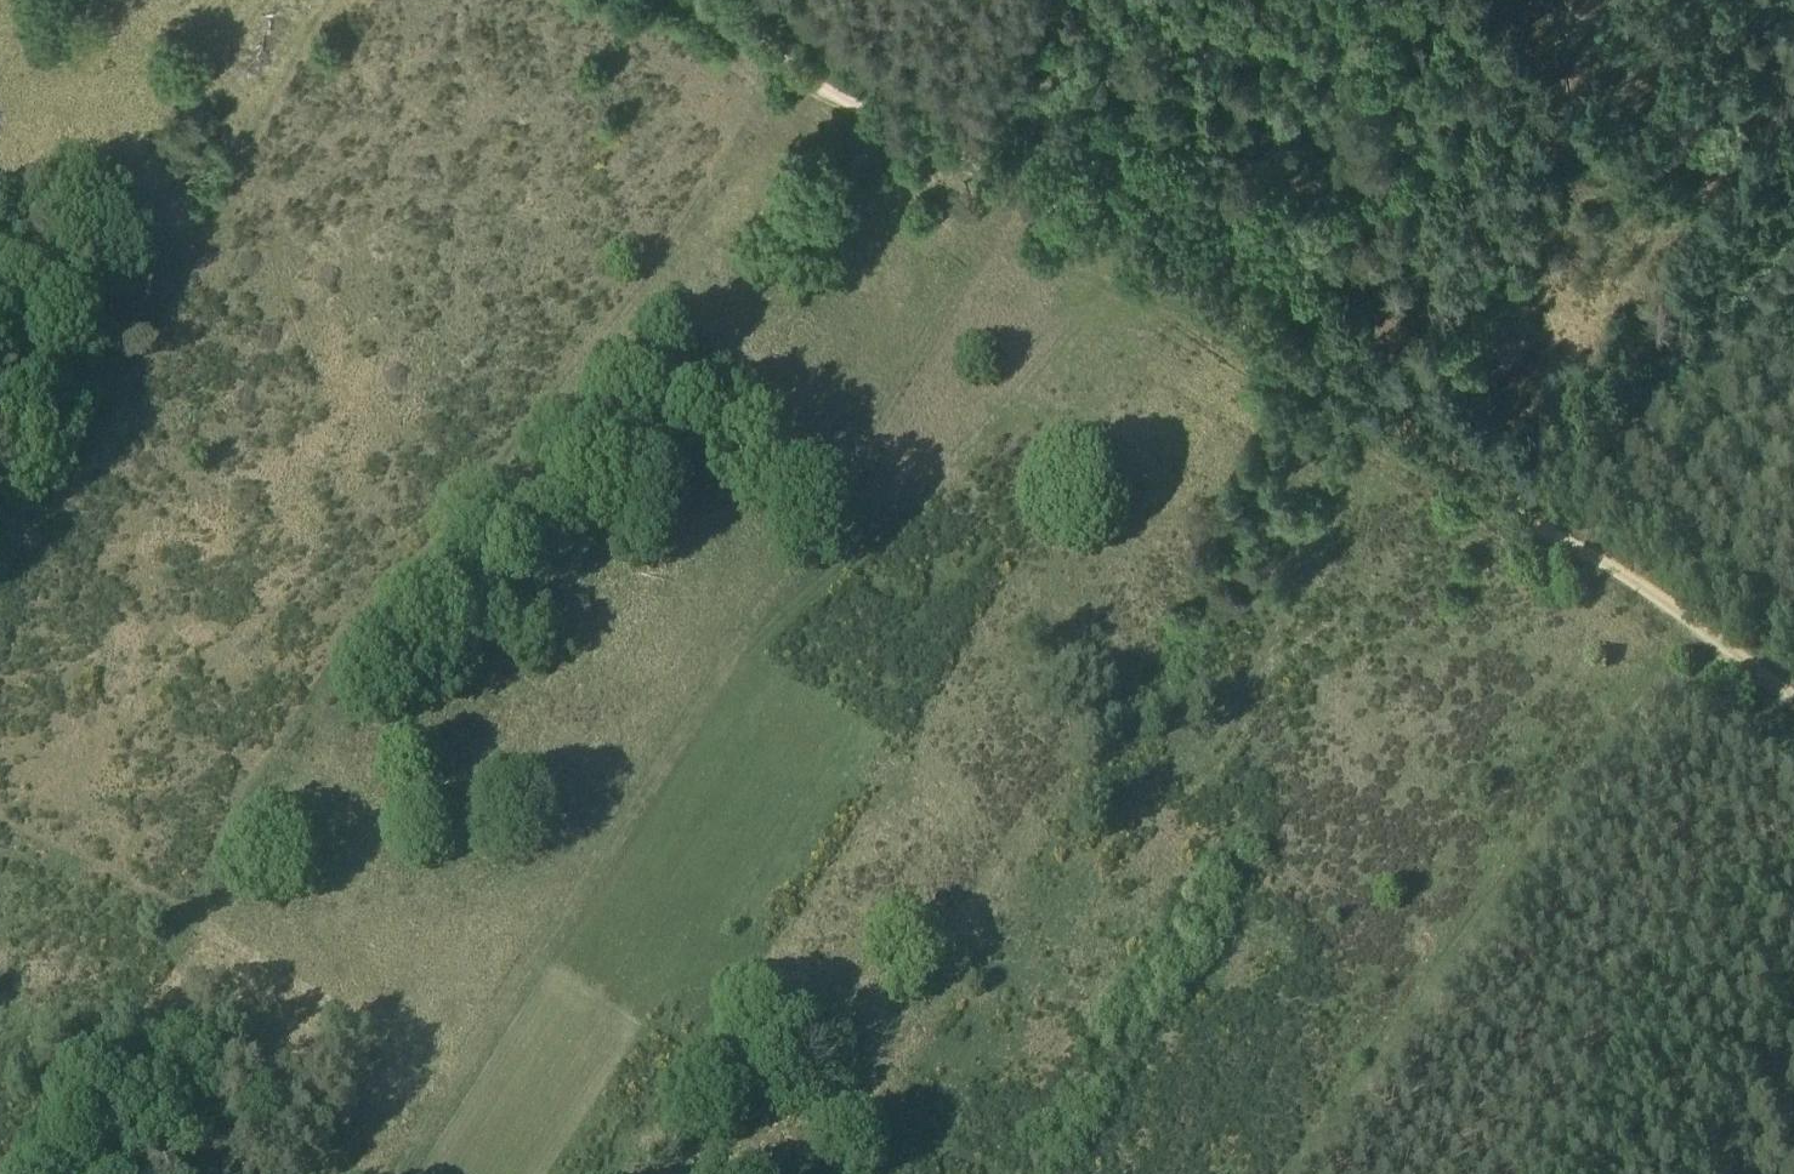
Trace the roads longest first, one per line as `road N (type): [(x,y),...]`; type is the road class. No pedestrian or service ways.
road 1 (track): [(1793,695),(1045,208),(871,116),(693,0)]
road 2 (track): [(1323,385),(1571,17)]

